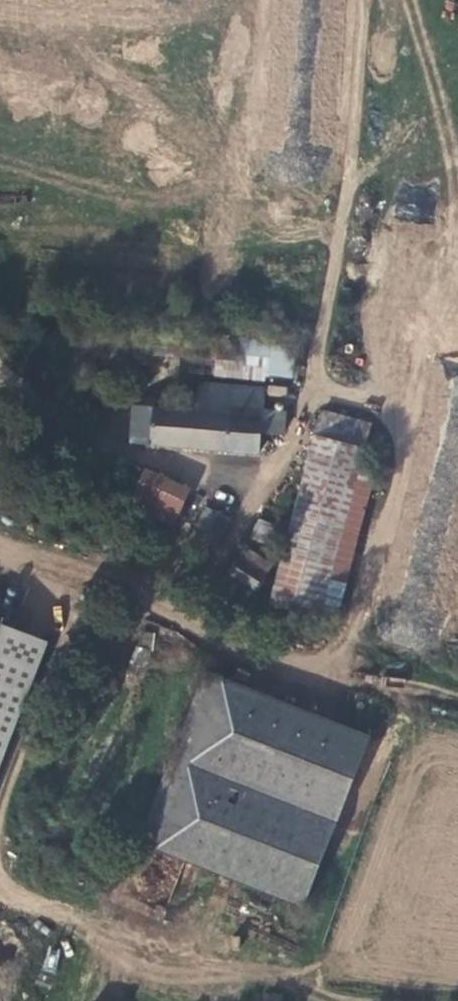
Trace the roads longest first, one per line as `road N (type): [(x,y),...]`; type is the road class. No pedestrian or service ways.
road 1 (track): [(0,549),(180,623),(277,680),(350,678),(457,702)]

